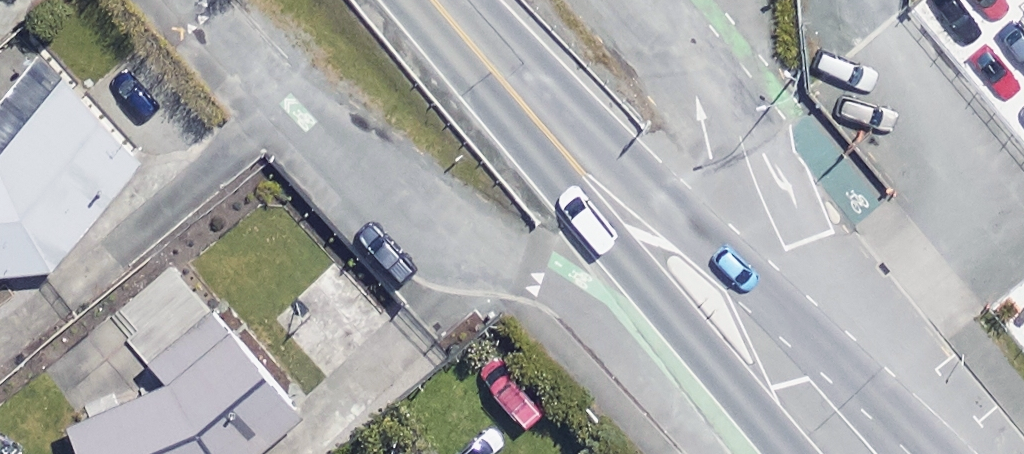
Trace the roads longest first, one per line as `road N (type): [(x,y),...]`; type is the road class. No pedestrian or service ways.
road 1 (residential): [(717,363),(388,206),(190,0)]
road 2 (trunk): [(534,108),(773,298),(923,453)]
road 3 (trunk): [(717,363),(534,108)]
road 4 (trunk): [(443,0),(534,108)]

